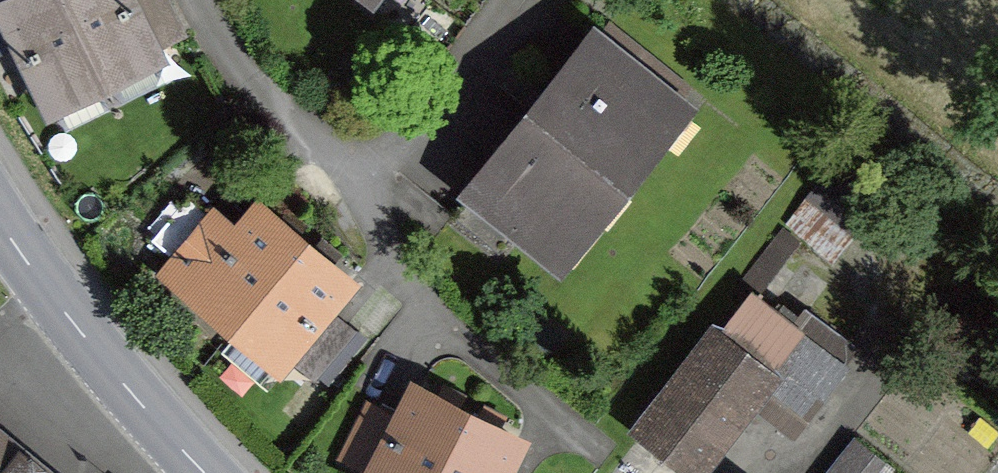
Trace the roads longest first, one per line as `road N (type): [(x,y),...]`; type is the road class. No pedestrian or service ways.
road 1 (secondary): [(203,472),(87,339),(0,216)]

